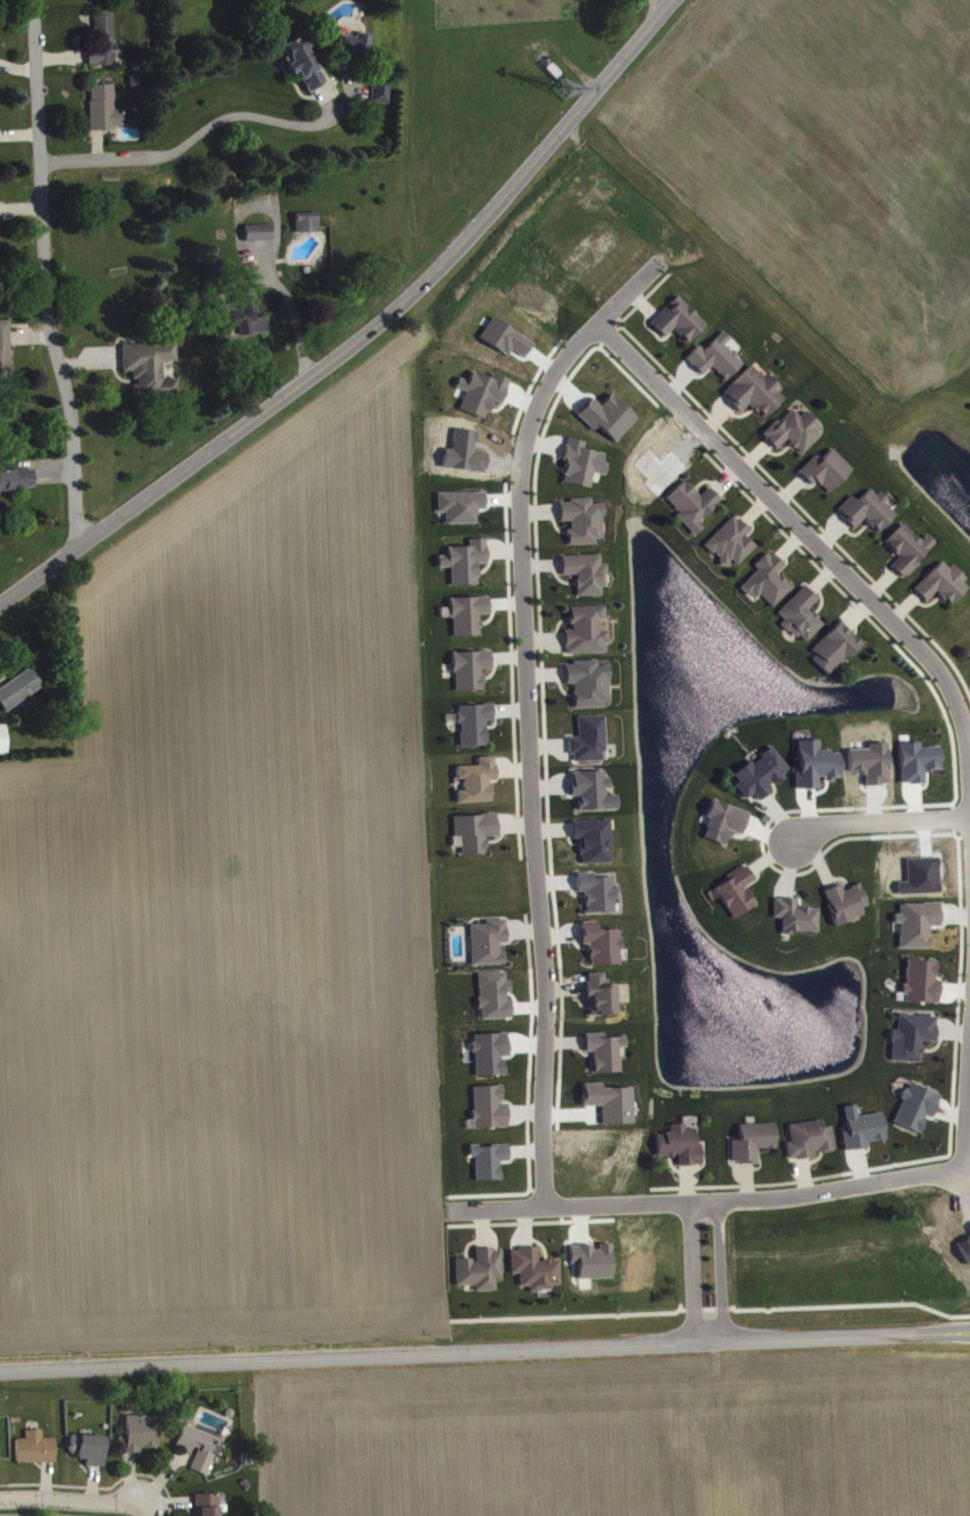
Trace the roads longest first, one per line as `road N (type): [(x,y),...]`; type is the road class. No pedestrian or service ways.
road 1 (residential): [(542,1205),(546,1004),(519,462),(544,387),(657,263)]
road 2 (residential): [(0,1370),(969,1333)]
road 3 (primary): [(0,599),(403,300),(570,122),(669,0)]
road 4 (residential): [(969,834),(963,724),(933,664),(596,326)]
road 5 (residential): [(76,543),(73,420),(44,292),(34,0)]
road 6 (residential): [(446,1209),(760,1199),(960,1168)]
road 7 (residential): [(41,161),(171,152),(233,115),(317,126),(336,115)]
road 8 (residential): [(790,841),(826,825),(969,817)]
road 9 (residential): [(0,1500),(145,1503)]
road 10 (residential): [(723,1343),(717,1200)]
road 11 (residential): [(688,1201),(694,1344)]
road 12 (residential): [(960,1168),(969,1034)]

